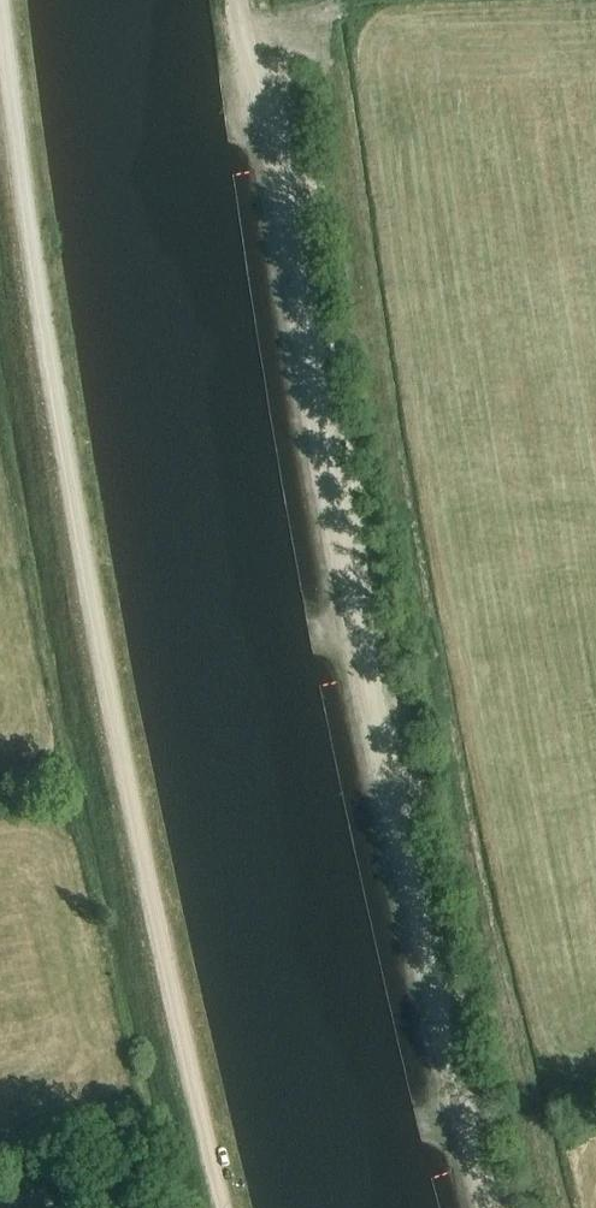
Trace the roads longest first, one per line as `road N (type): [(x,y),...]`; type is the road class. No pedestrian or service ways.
road 1 (track): [(238,0),(275,288),(342,654),(470,1207)]
road 2 (track): [(225,1207),(66,440),(2,0)]

